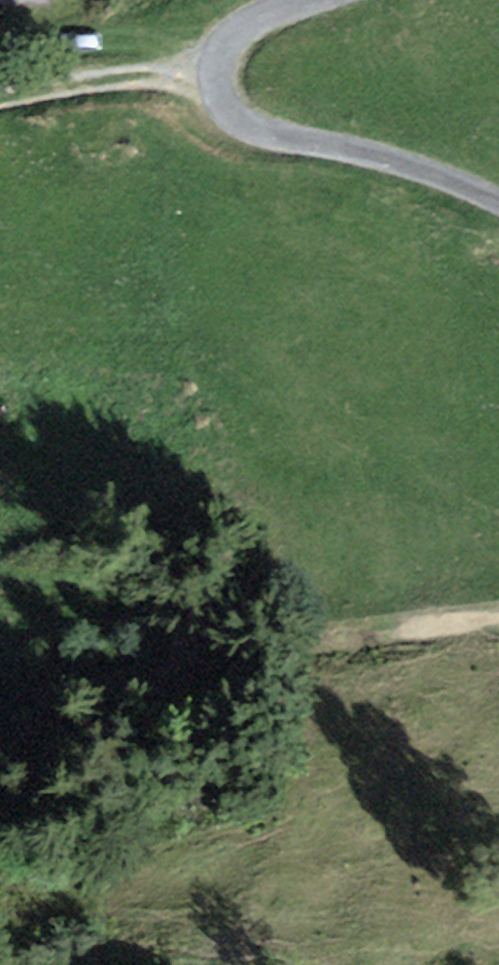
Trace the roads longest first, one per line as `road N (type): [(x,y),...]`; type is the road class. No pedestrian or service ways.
road 1 (track): [(498,615),(294,634),(229,630),(130,600),(0,580)]
road 2 (unclassified): [(333,0),(246,28),(228,45),(214,87),(222,109),(239,123),(412,167),(498,200)]
road 3 (track): [(229,630),(180,659),(0,709)]
road 4 (track): [(0,94),(153,68),(218,67)]

